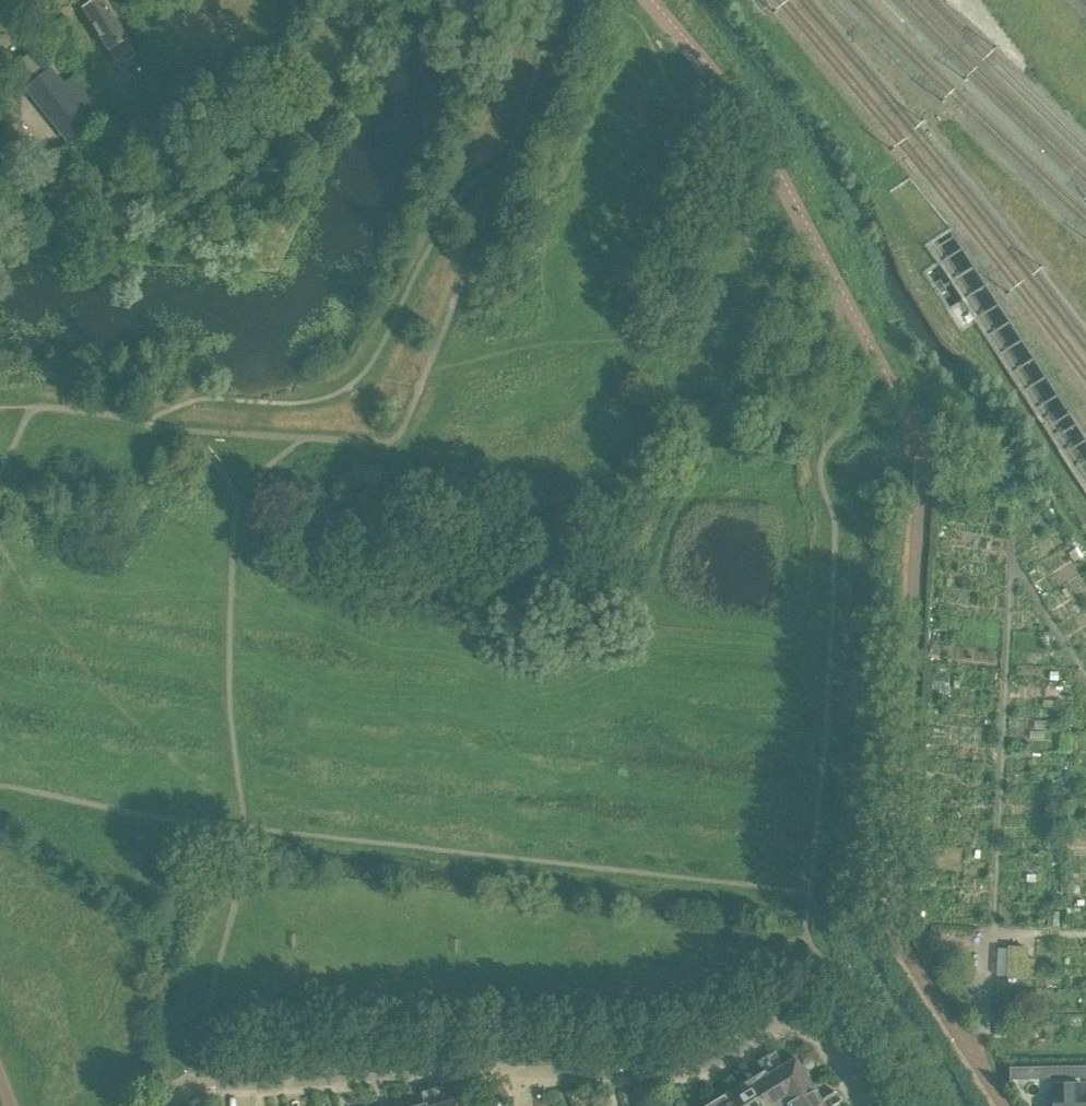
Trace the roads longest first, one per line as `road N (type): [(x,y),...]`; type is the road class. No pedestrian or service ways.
road 1 (residential): [(859,1105),(822,1039),(793,1027),(773,1028),(701,1072),(516,1077)]
road 2 (residential): [(516,1077),(189,1085),(154,1105)]

